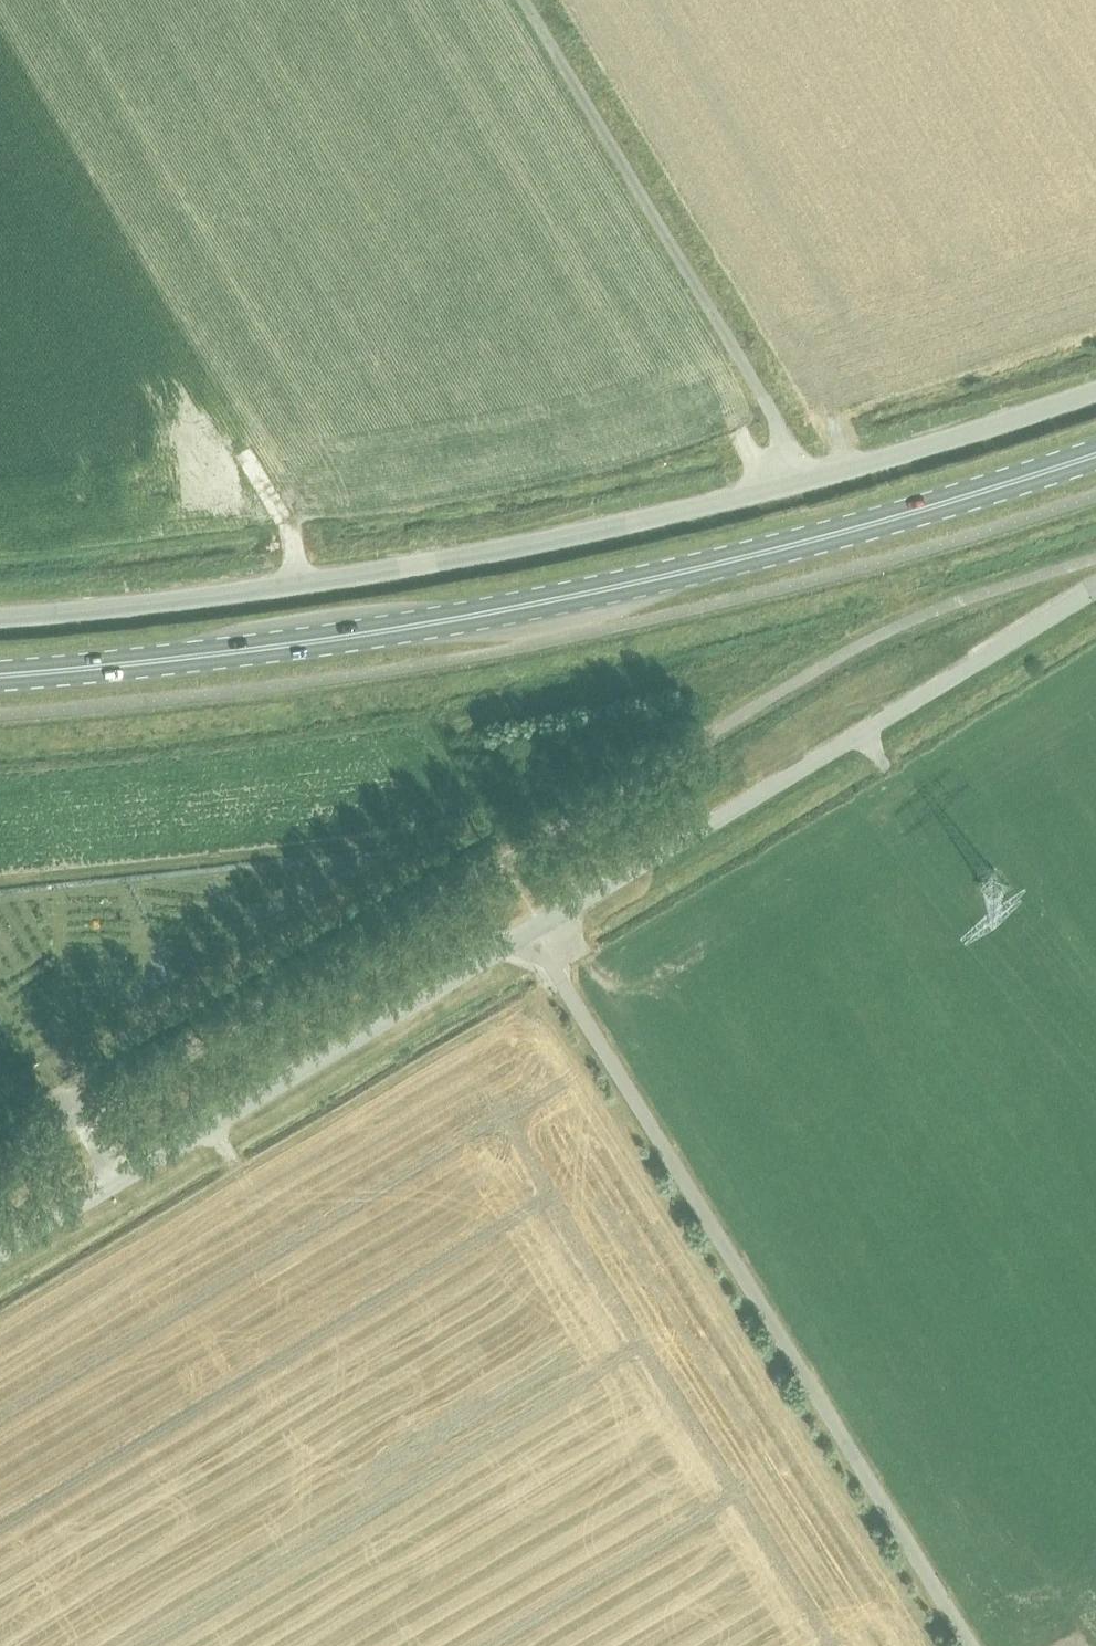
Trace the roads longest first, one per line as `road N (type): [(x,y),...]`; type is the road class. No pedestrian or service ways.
road 1 (unclassified): [(0,1254),(1095,590)]
road 2 (unclassified): [(0,615),(331,581),(530,544),(801,481),(1095,390)]
road 3 (primary): [(0,674),(341,640),(579,596),(850,531),(1095,454)]

